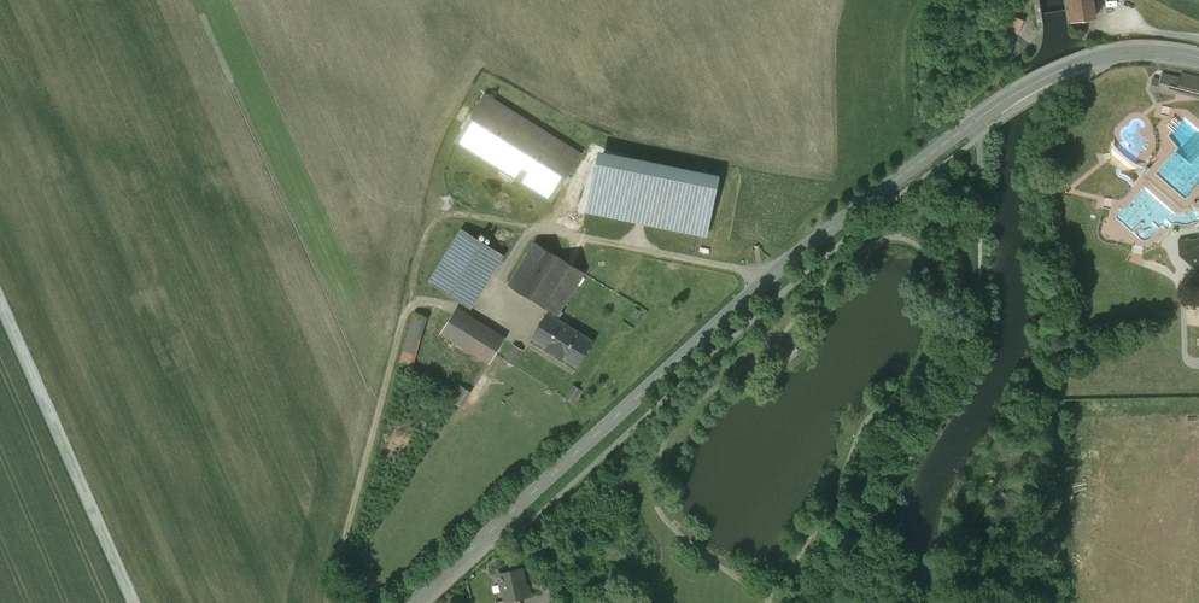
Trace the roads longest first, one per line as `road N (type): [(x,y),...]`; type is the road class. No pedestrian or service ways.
road 1 (tertiary): [(1198,57),(1090,58),(1004,100),(746,298),(413,602)]
road 2 (track): [(333,602),(350,510),(436,221),(471,215),(769,279)]
road 3 (track): [(838,602),(840,557),(972,363),(980,161),(977,120),(965,103),(1020,49),(1029,0)]
road 4 (unclassified): [(0,298),(134,602)]

